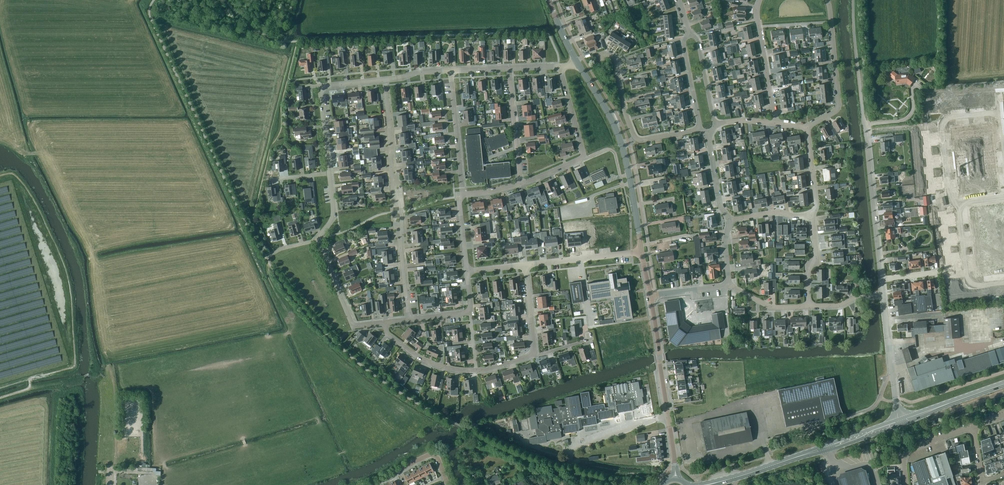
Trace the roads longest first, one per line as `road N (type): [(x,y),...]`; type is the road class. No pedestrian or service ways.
road 1 (unclassified): [(881,280),(856,0)]
road 2 (residential): [(409,320),(386,81)]
road 3 (secondary): [(675,478),(652,297)]
road 4 (residential): [(521,185),(584,157),(560,66)]
road 5 (residential): [(386,81),(321,86),(330,173)]
road 6 (residential): [(828,0),(841,109),(807,128)]
road 7 (residential): [(999,112),(945,121),(949,189),(958,203)]
road 8 (primary): [(775,464),(900,426)]
road 9 (primary): [(898,420),(775,464)]
road 10 (residential): [(461,197),(450,69)]
road 11 (unclassified): [(898,420),(883,293)]
road 12 (residential): [(317,239),(353,325),(385,322)]
road 13 (residential): [(777,124),(761,0)]

